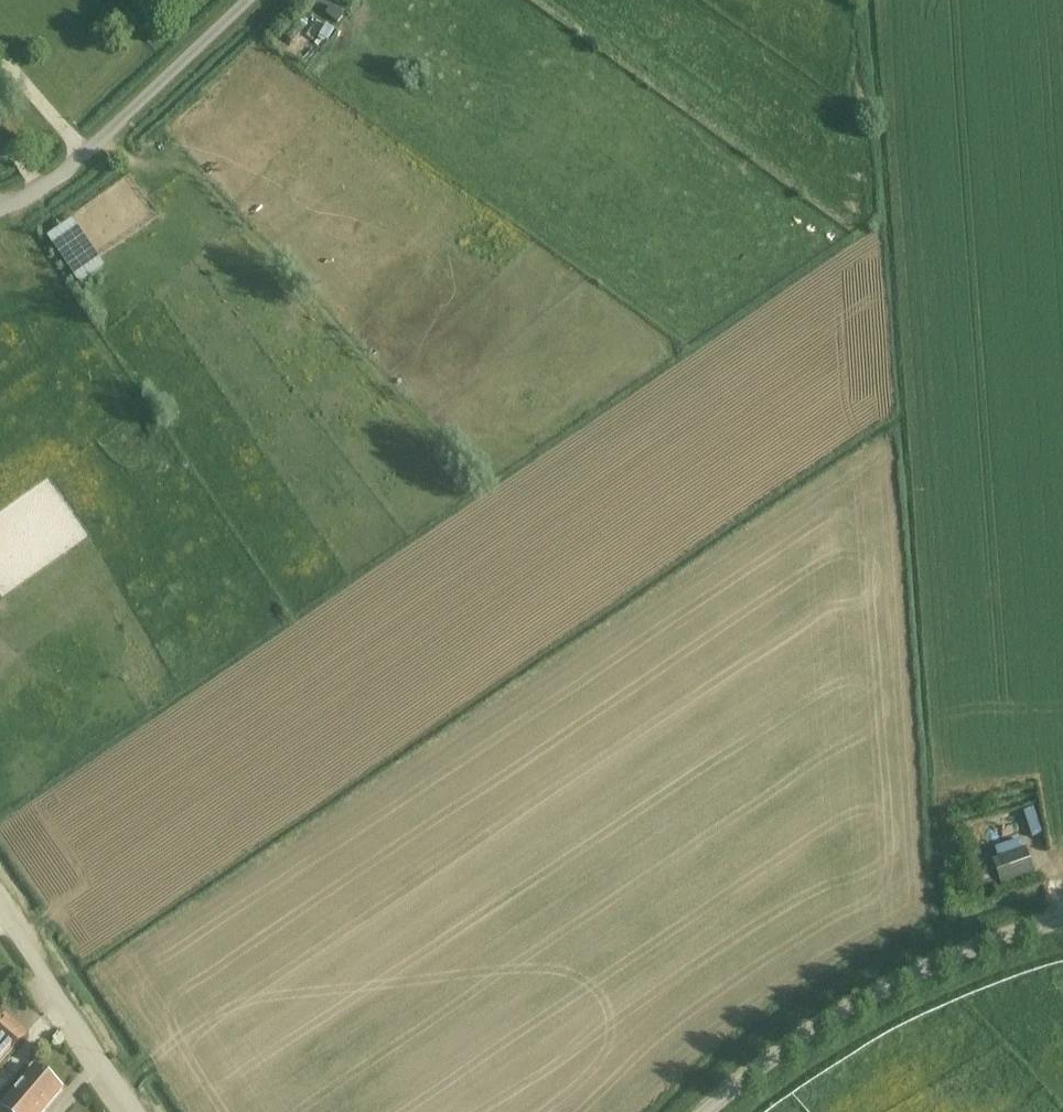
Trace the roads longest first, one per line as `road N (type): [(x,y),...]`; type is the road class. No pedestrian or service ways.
road 1 (unclassified): [(707,1111),(778,1047),(912,969),(982,940),(1062,921)]
road 2 (unclassified): [(0,209),(50,182),(248,0)]
road 3 (unclassified): [(117,1111),(0,931)]

